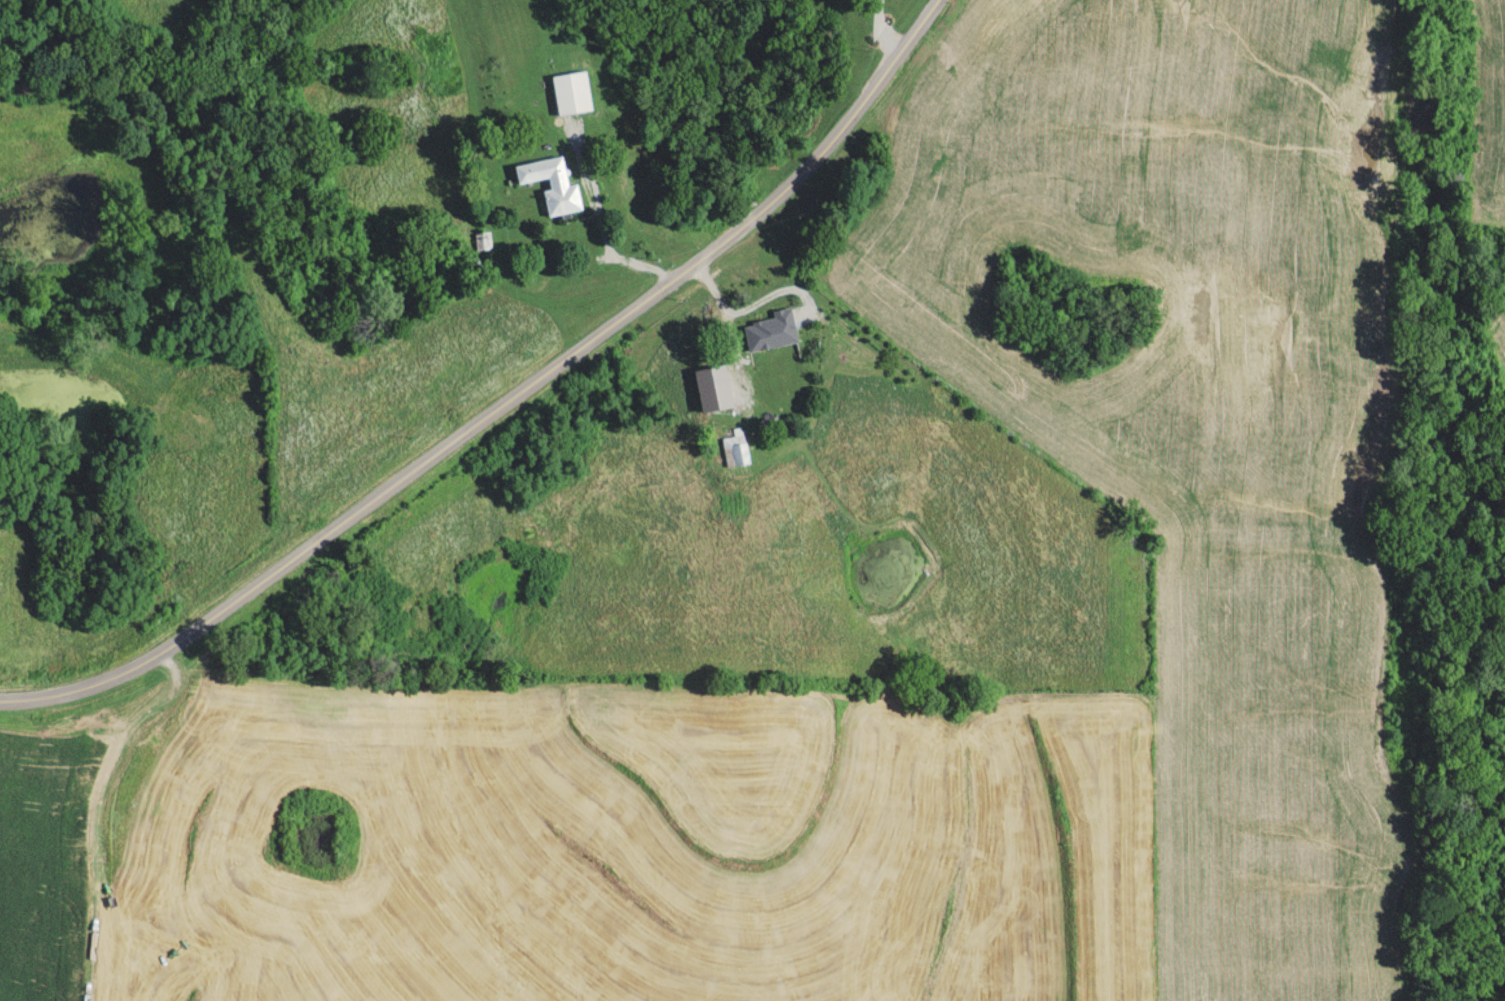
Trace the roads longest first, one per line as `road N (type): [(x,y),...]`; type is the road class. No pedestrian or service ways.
road 1 (tertiary): [(227,590),(737,232),(803,175),(899,56)]
road 2 (tertiary): [(227,590),(130,661),(41,696),(0,698)]

